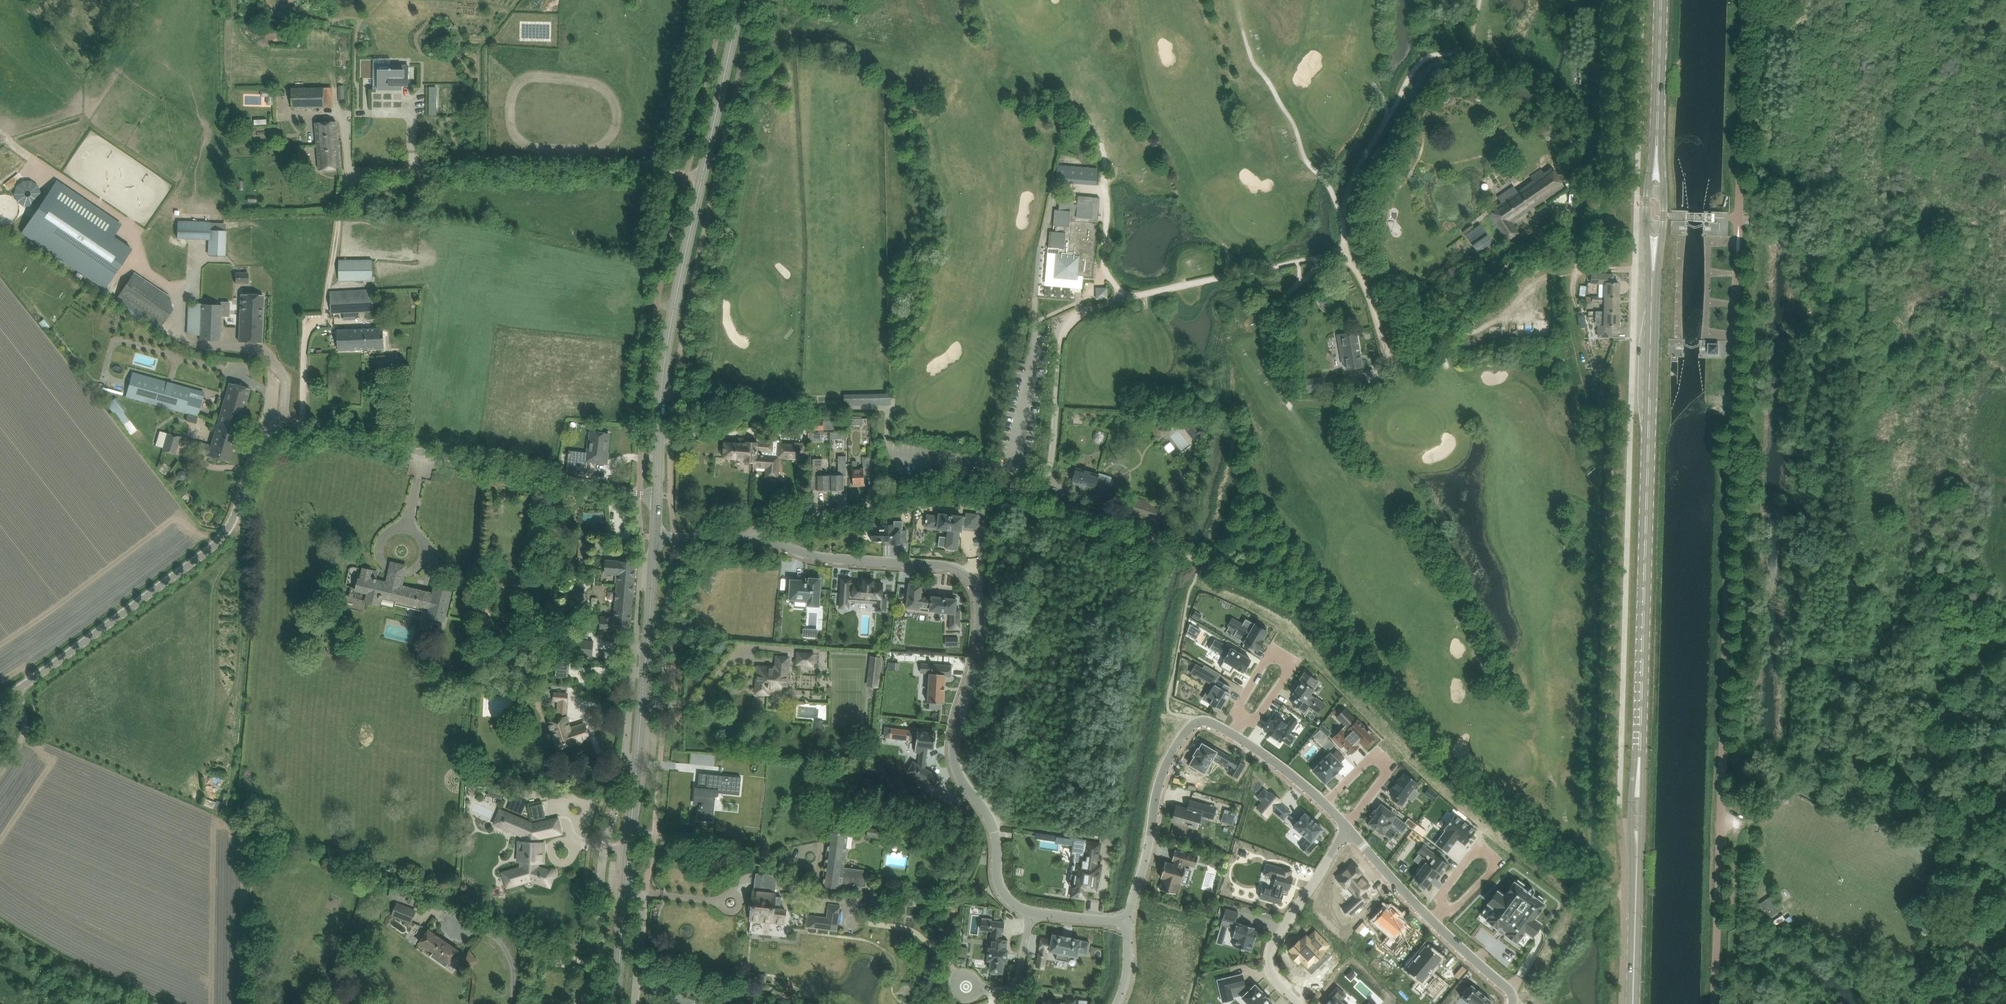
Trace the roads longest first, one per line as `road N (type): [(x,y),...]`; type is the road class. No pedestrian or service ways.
road 1 (unclassified): [(0,701),(227,528),(252,449),(271,428),(638,495)]
road 2 (residential): [(748,538),(823,557),(950,566),(974,583),(978,650),(955,759),(992,826),(1000,887),(1030,913)]
road 3 (secondary): [(1639,756),(1654,270)]
road 4 (unclassified): [(1046,504),(1061,325),(1092,308),(1348,251)]
road 5 (unclassified): [(336,231),(338,184),(354,171),(703,174)]
road 6 (unclassified): [(1635,269),(1589,265),(1534,240),(1406,359),(1387,346),(1348,251)]
road 7 (track): [(1722,760),(1776,755),(1790,726),(1791,692),(1808,662),(1906,701),(1926,697),(2005,642)]
road 8 (tertiary): [(626,891),(656,537)]
road 9 (tertiary): [(658,495),(664,373),(703,174)]
road 10 (unclassified): [(1046,504),(1008,492),(916,491),(769,521),(748,538)]
road 11 (residential): [(1127,920),(1171,758),(1195,725),(1223,730)]
road 12 (residential): [(1223,730),(1272,646),(1296,664),(1245,743)]
road 13 (residential): [(1426,915),(1479,840),(1505,862),(1442,931)]
road 14 (unclassified): [(1739,217),(1746,0)]
road 15 (residential): [(1297,1003),(1270,972),(1269,951),(1345,831)]
road 16 (track): [(0,913),(93,970),(169,1003)]
road 17 (residential): [(1321,805),(1378,751),(1393,765),(1345,831)]
road 18 (tertiary): [(703,174),(737,0)]
road 19 (secondary): [(1656,162),(1661,0)]
road 20 (secondary): [(1635,1003),(1638,851)]
road 21 (unclassified): [(635,1003),(645,896),(626,891)]
road 22 (residential): [(1030,913),(1014,988),(965,986)]

